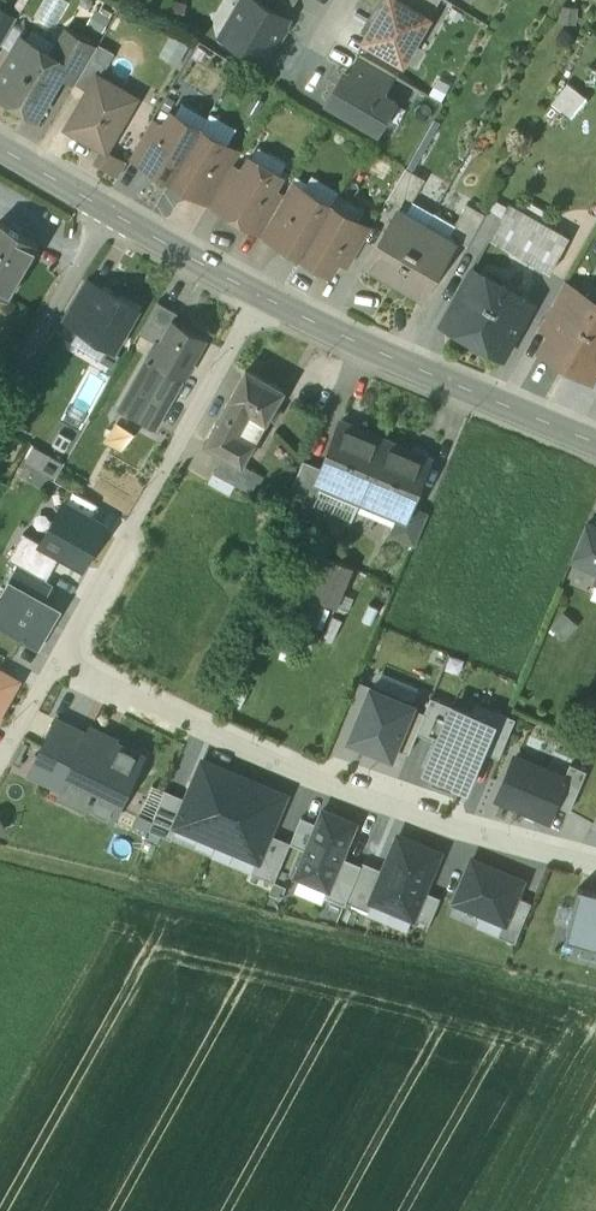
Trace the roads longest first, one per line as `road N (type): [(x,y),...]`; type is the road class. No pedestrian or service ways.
road 1 (track): [(0,850),(595,999)]
road 2 (residential): [(66,654),(214,730),(371,796),(595,861)]
road 3 (residential): [(66,654),(260,298)]
road 4 (tertiary): [(595,444),(260,298)]
road 5 (residential): [(0,411),(113,214)]
road 6 (tertiary): [(260,298),(113,214)]
road 7 (tertiary): [(113,214),(0,150)]
road 8 (residential): [(0,762),(66,654)]

